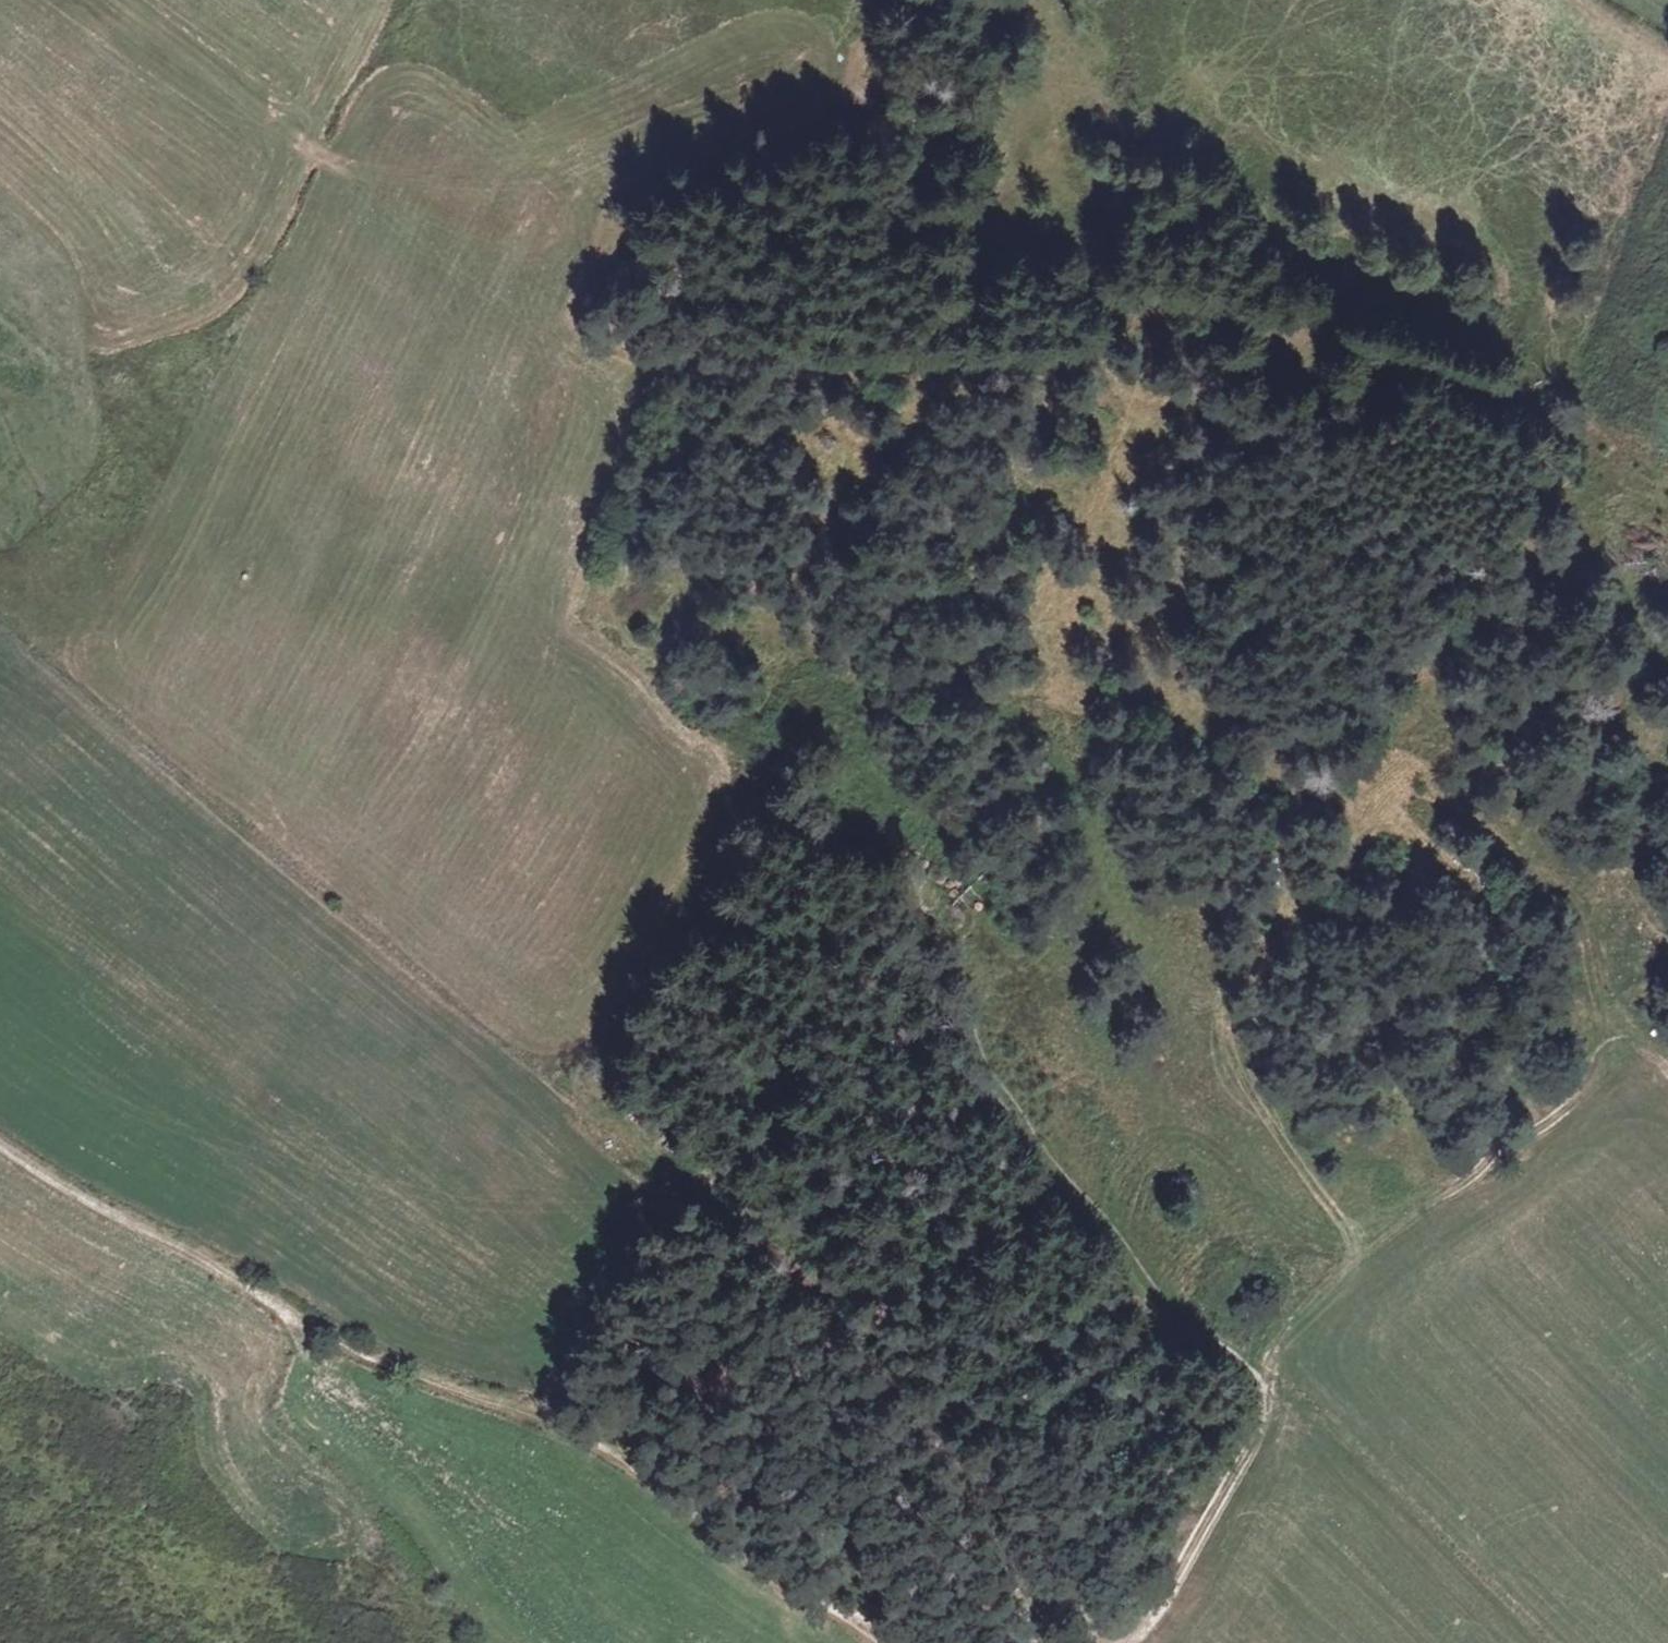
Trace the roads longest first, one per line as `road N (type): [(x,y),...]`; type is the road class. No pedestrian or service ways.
road 1 (track): [(0,1147),(340,1340),(594,1432),(880,1642)]

